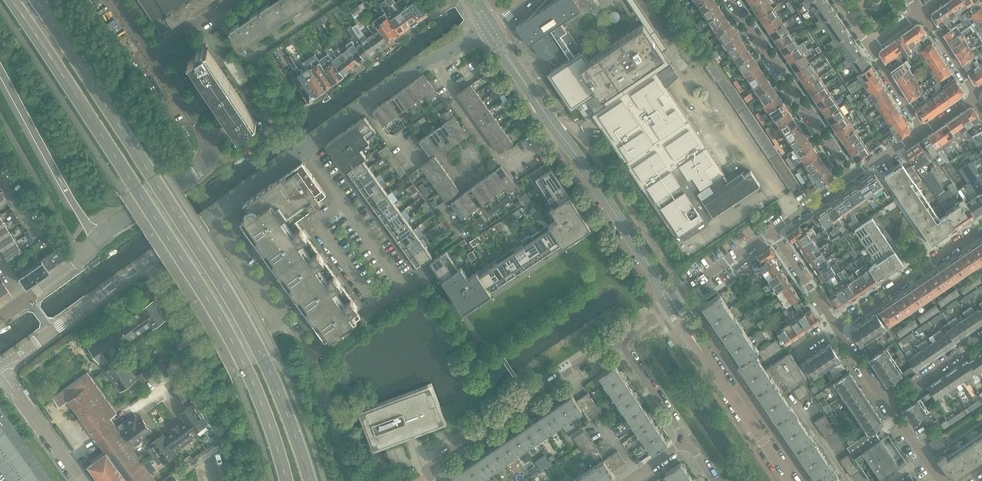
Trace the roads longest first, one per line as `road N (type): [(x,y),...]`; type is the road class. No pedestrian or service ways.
road 1 (primary): [(13,0),(205,293),(266,410),(288,480)]
road 2 (primary): [(312,480),(266,360),(224,283),(38,0)]
road 3 (tertiary): [(95,241),(192,175),(211,151),(154,52)]
road 4 (residential): [(0,367),(206,217)]
road 5 (residential): [(436,480),(429,470),(619,339)]
road 6 (residential): [(852,179),(725,0)]
road 7 (tertiary): [(790,480),(671,306)]
road 8 (tertiary): [(671,306),(560,137)]
road 9 (primary): [(0,67),(95,241)]
road 10 (residential): [(836,326),(981,229)]
road 11 (residential): [(342,204),(317,223),(376,307),(405,286)]
road 12 (residential): [(206,217),(290,333)]
road 13 (residential): [(78,480),(0,372)]
road 14 (residential): [(688,444),(619,339)]

